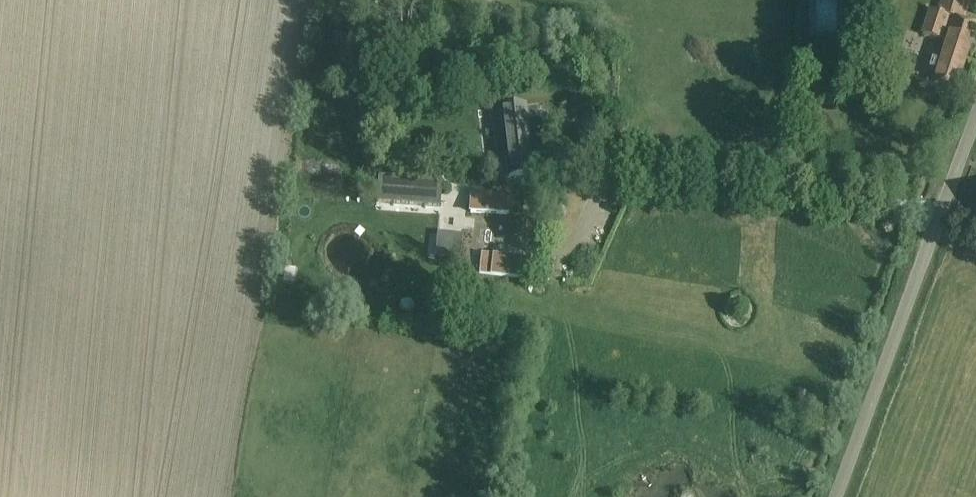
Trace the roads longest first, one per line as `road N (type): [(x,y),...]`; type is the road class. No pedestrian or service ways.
road 1 (unclassified): [(835,496),(975,111)]

